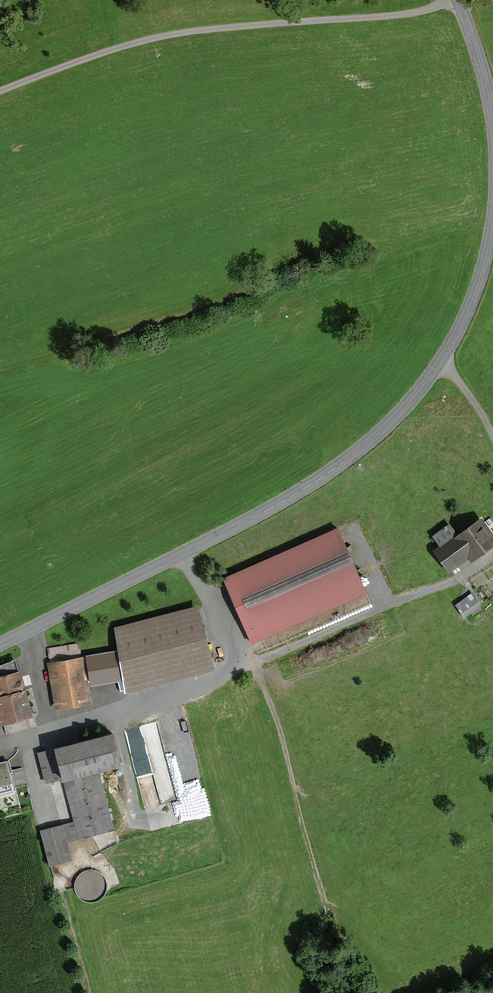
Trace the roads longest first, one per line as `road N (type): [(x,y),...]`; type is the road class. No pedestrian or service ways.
road 1 (tertiary): [(0,645),(268,510),(364,446),(449,347),(475,292),(492,222)]
road 2 (track): [(0,92),(186,33),(358,20),(458,2)]
road 3 (track): [(248,662),(277,722),(331,926),(357,992)]
road 4 (tertiary): [(492,121),(457,0)]

